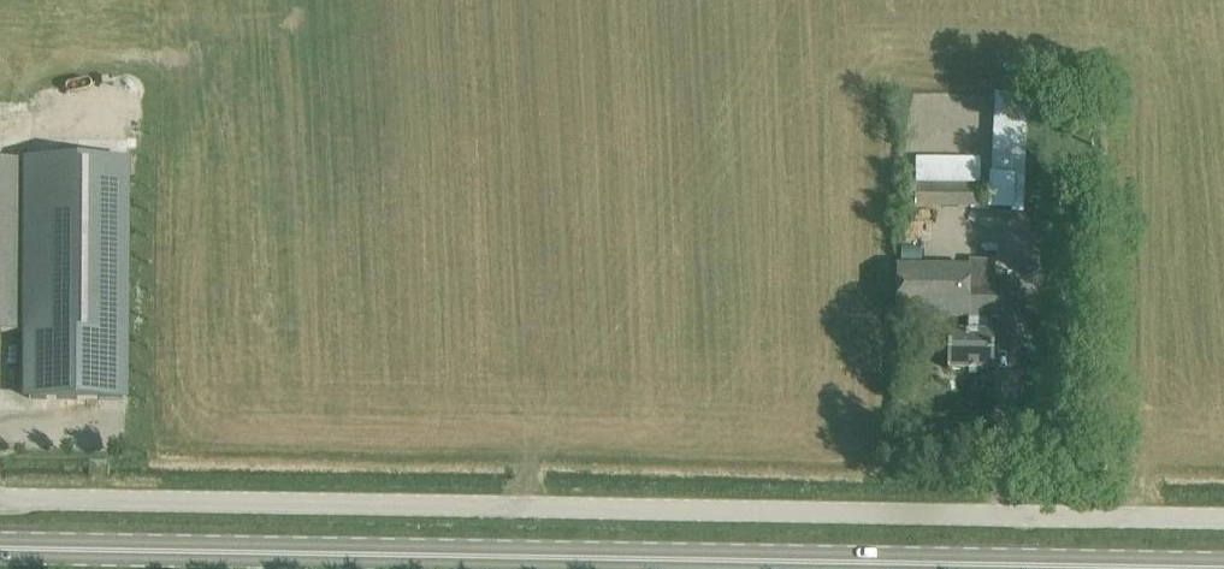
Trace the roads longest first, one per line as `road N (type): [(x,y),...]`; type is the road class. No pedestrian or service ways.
road 1 (unclassified): [(0,495),(1223,517)]
road 2 (primary): [(1204,568),(0,544)]

